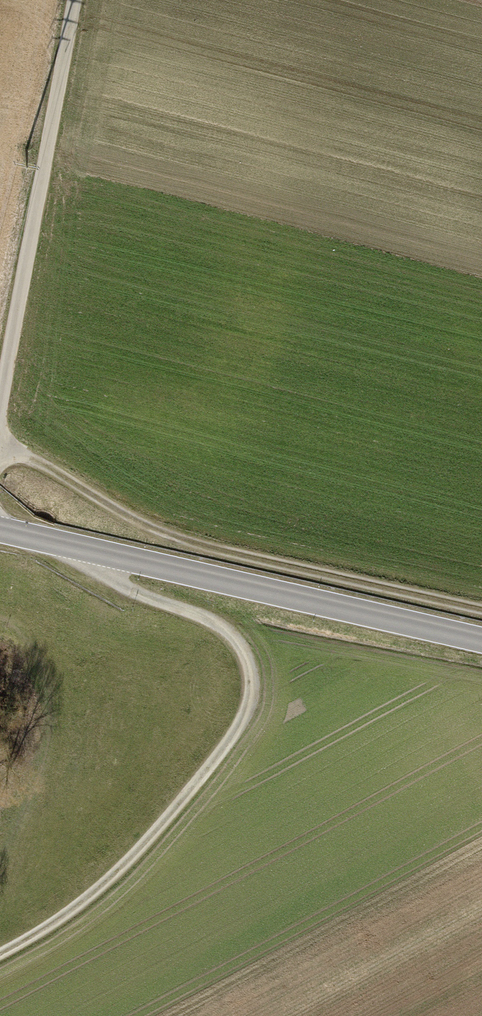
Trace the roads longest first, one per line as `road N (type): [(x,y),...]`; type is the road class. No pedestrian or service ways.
road 1 (track): [(0,946),(48,921),(188,781),(246,701),(237,654),(203,621),(119,588),(87,550)]
road 2 (track): [(0,445),(201,545),(481,610)]
road 3 (tertiary): [(0,530),(481,641)]
road 4 (track): [(70,0),(0,379)]

